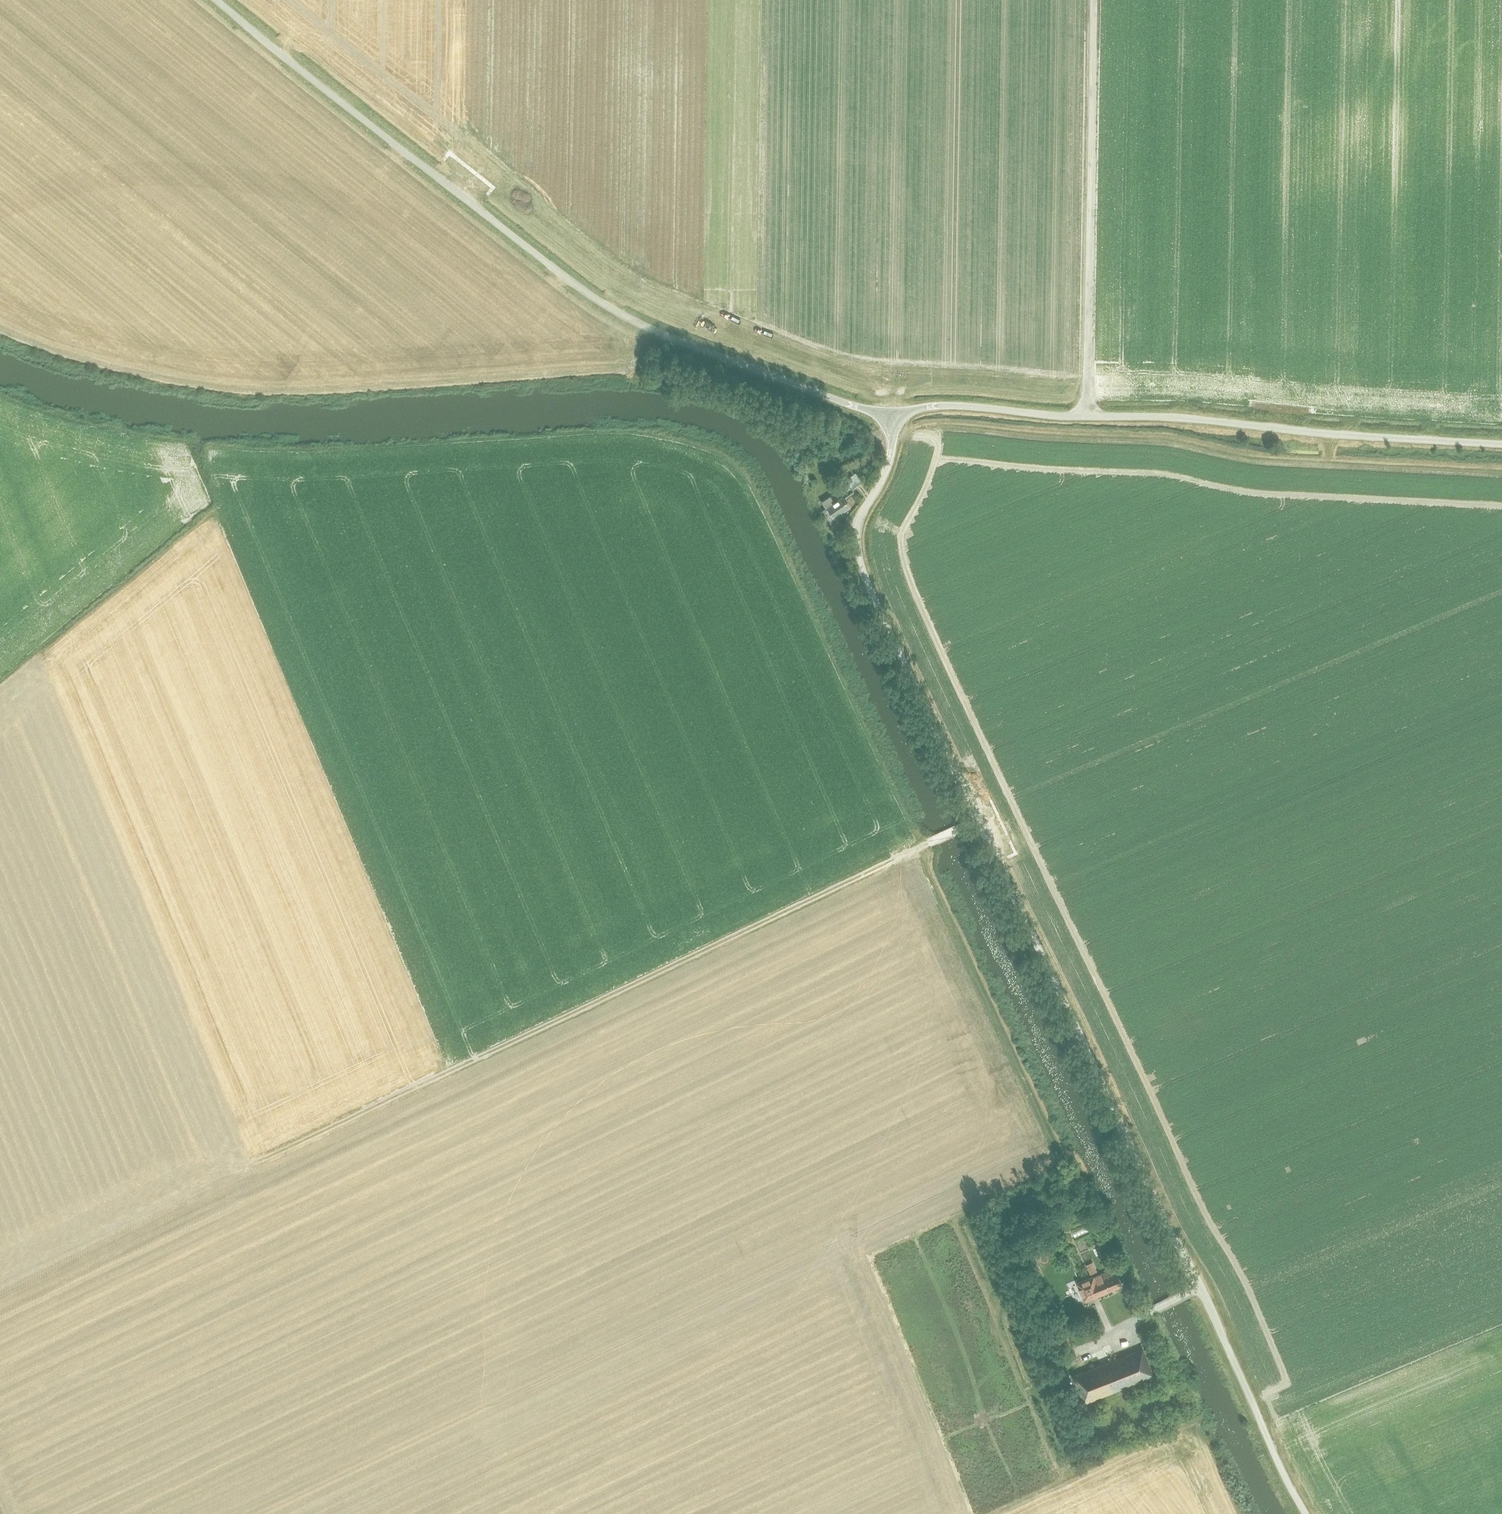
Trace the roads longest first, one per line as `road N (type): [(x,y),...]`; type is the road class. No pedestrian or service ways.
road 1 (unclassified): [(894,419),(659,333),(588,295),(216,0)]
road 2 (unclassified): [(1305,1513),(978,819)]
road 3 (track): [(259,1161),(927,843)]
road 4 (unclassified): [(1501,445),(1163,416),(935,408),(894,419)]
road 5 (unclassified): [(978,819),(859,558),(859,520),(888,464),(894,419)]

